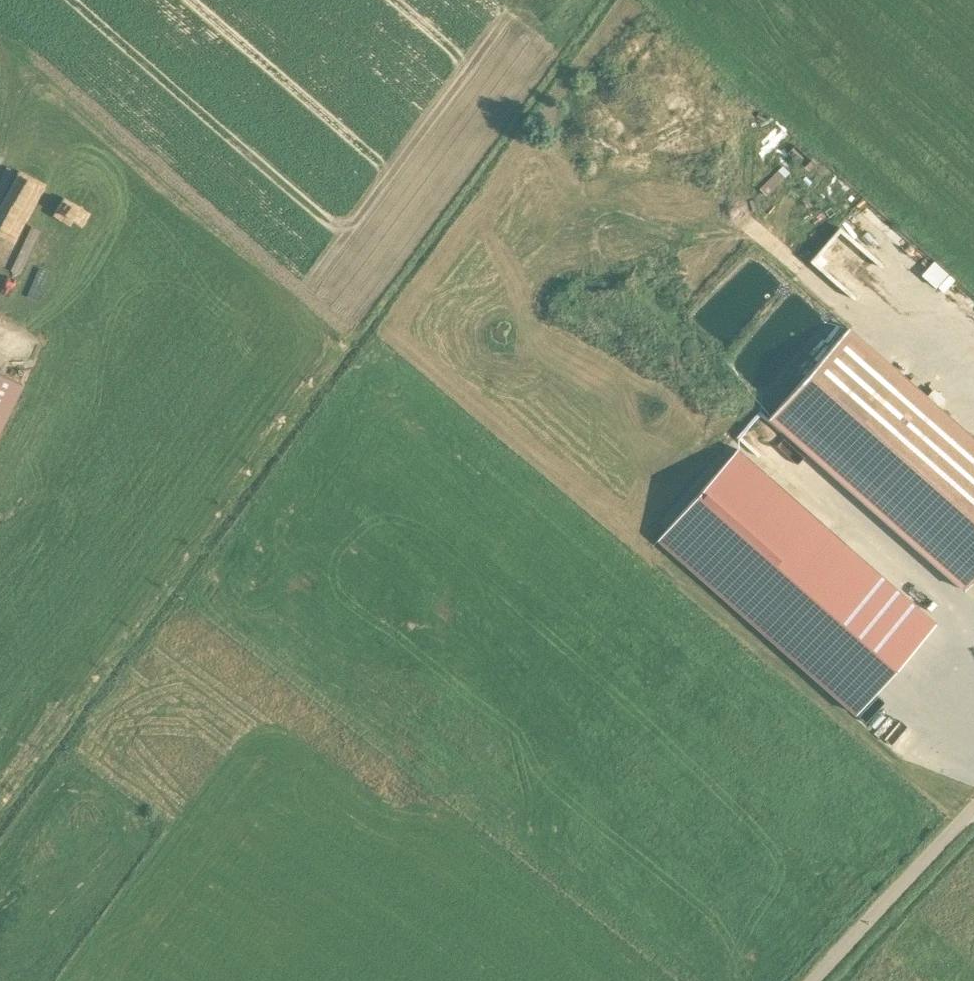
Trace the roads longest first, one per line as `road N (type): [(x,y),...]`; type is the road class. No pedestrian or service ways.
road 1 (unclassified): [(812,980),(973,808)]

